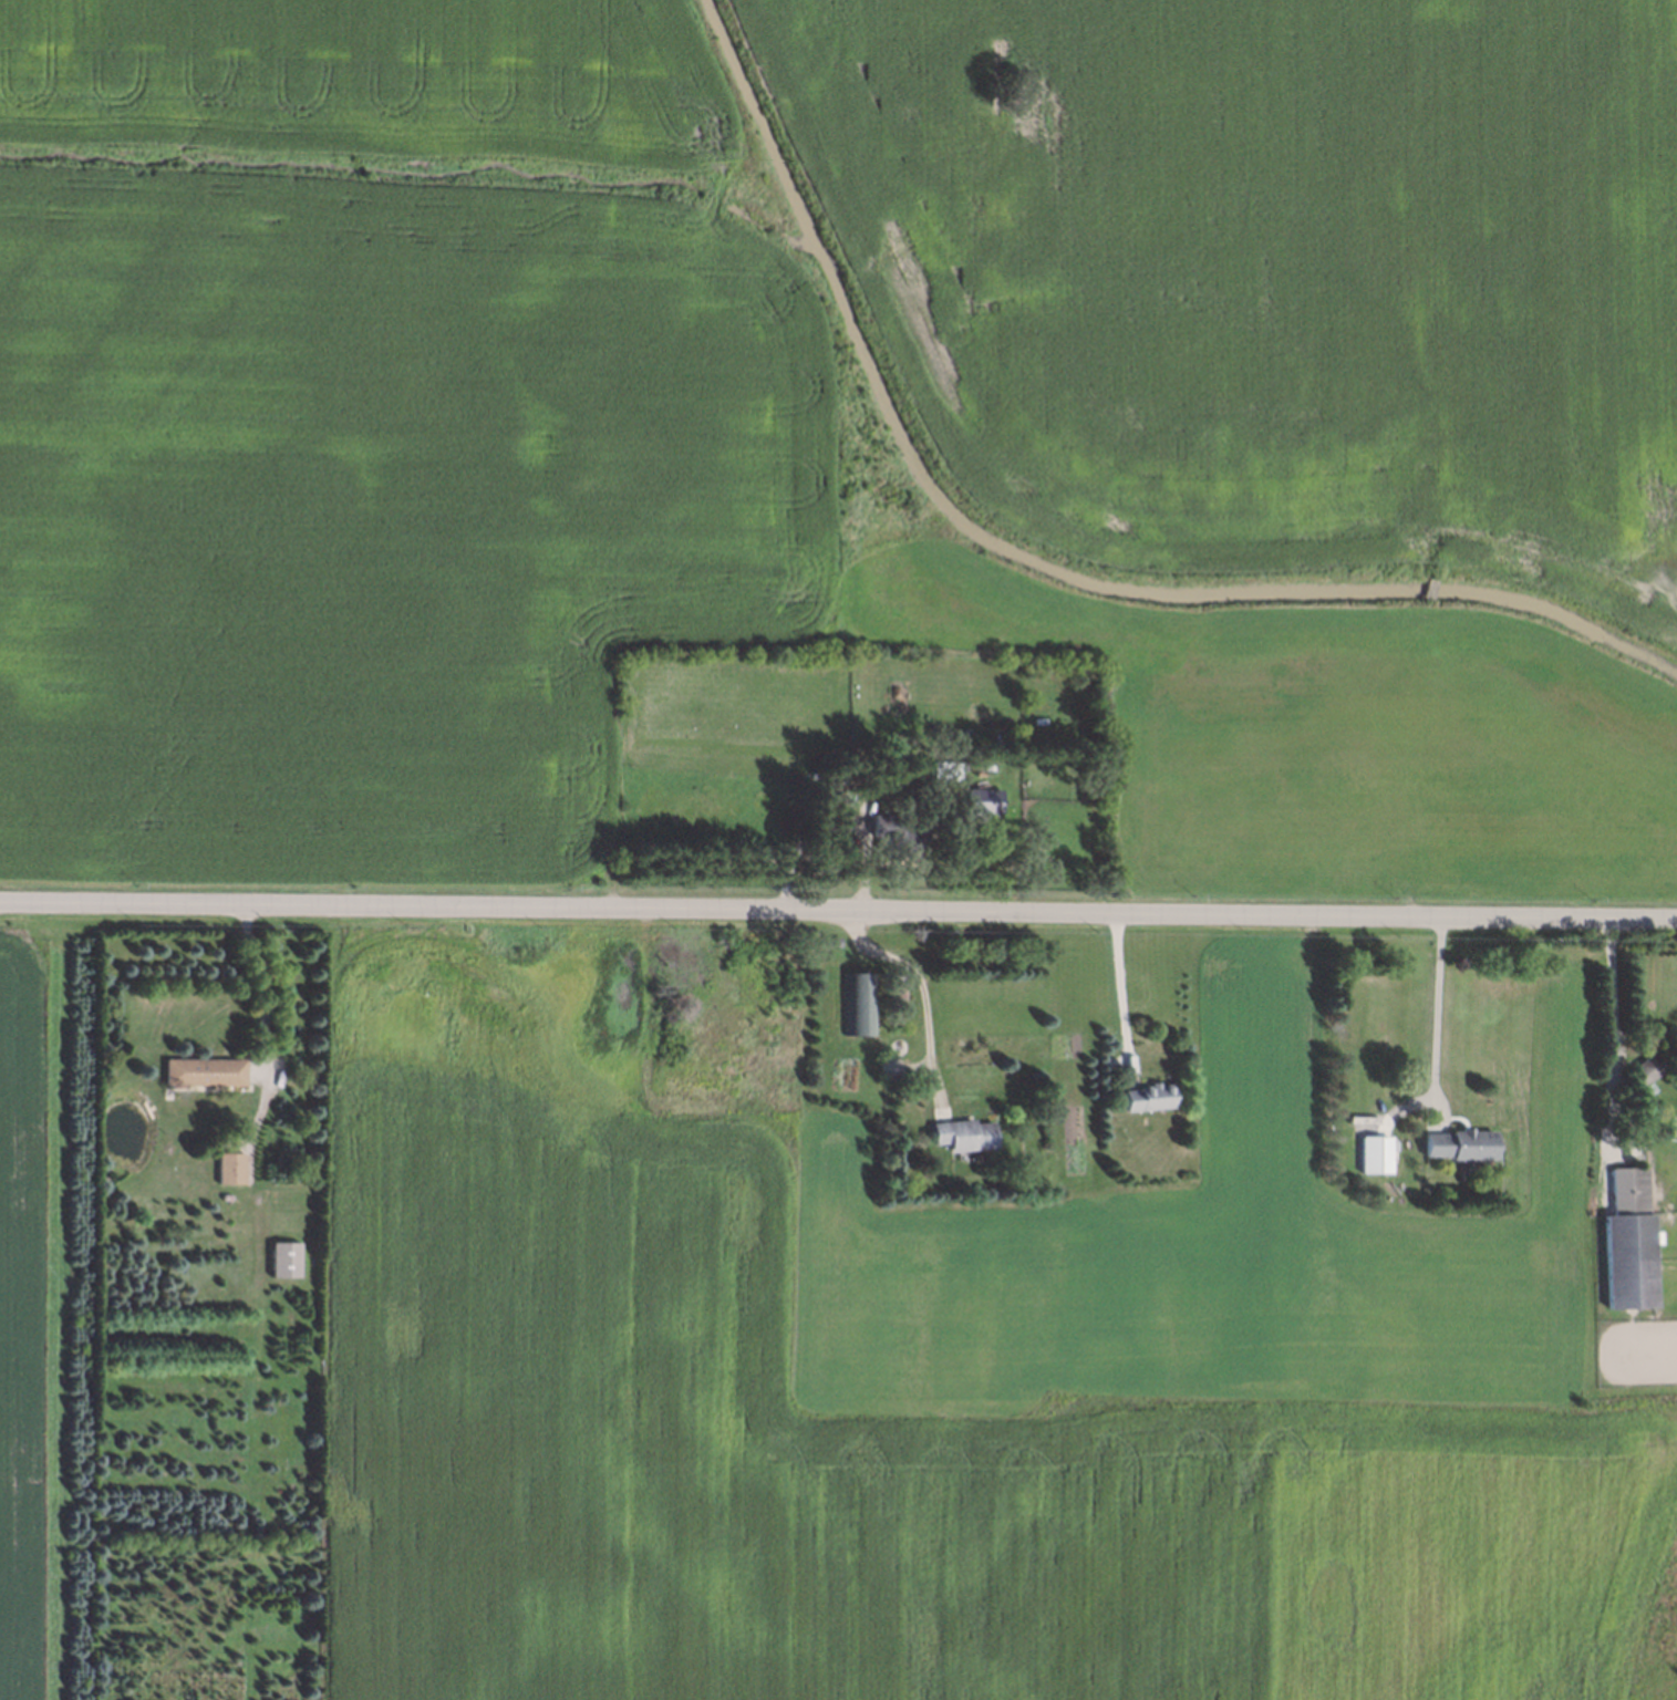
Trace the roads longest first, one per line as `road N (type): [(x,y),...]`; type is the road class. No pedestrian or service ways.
road 1 (tertiary): [(0,901),(1676,916)]

